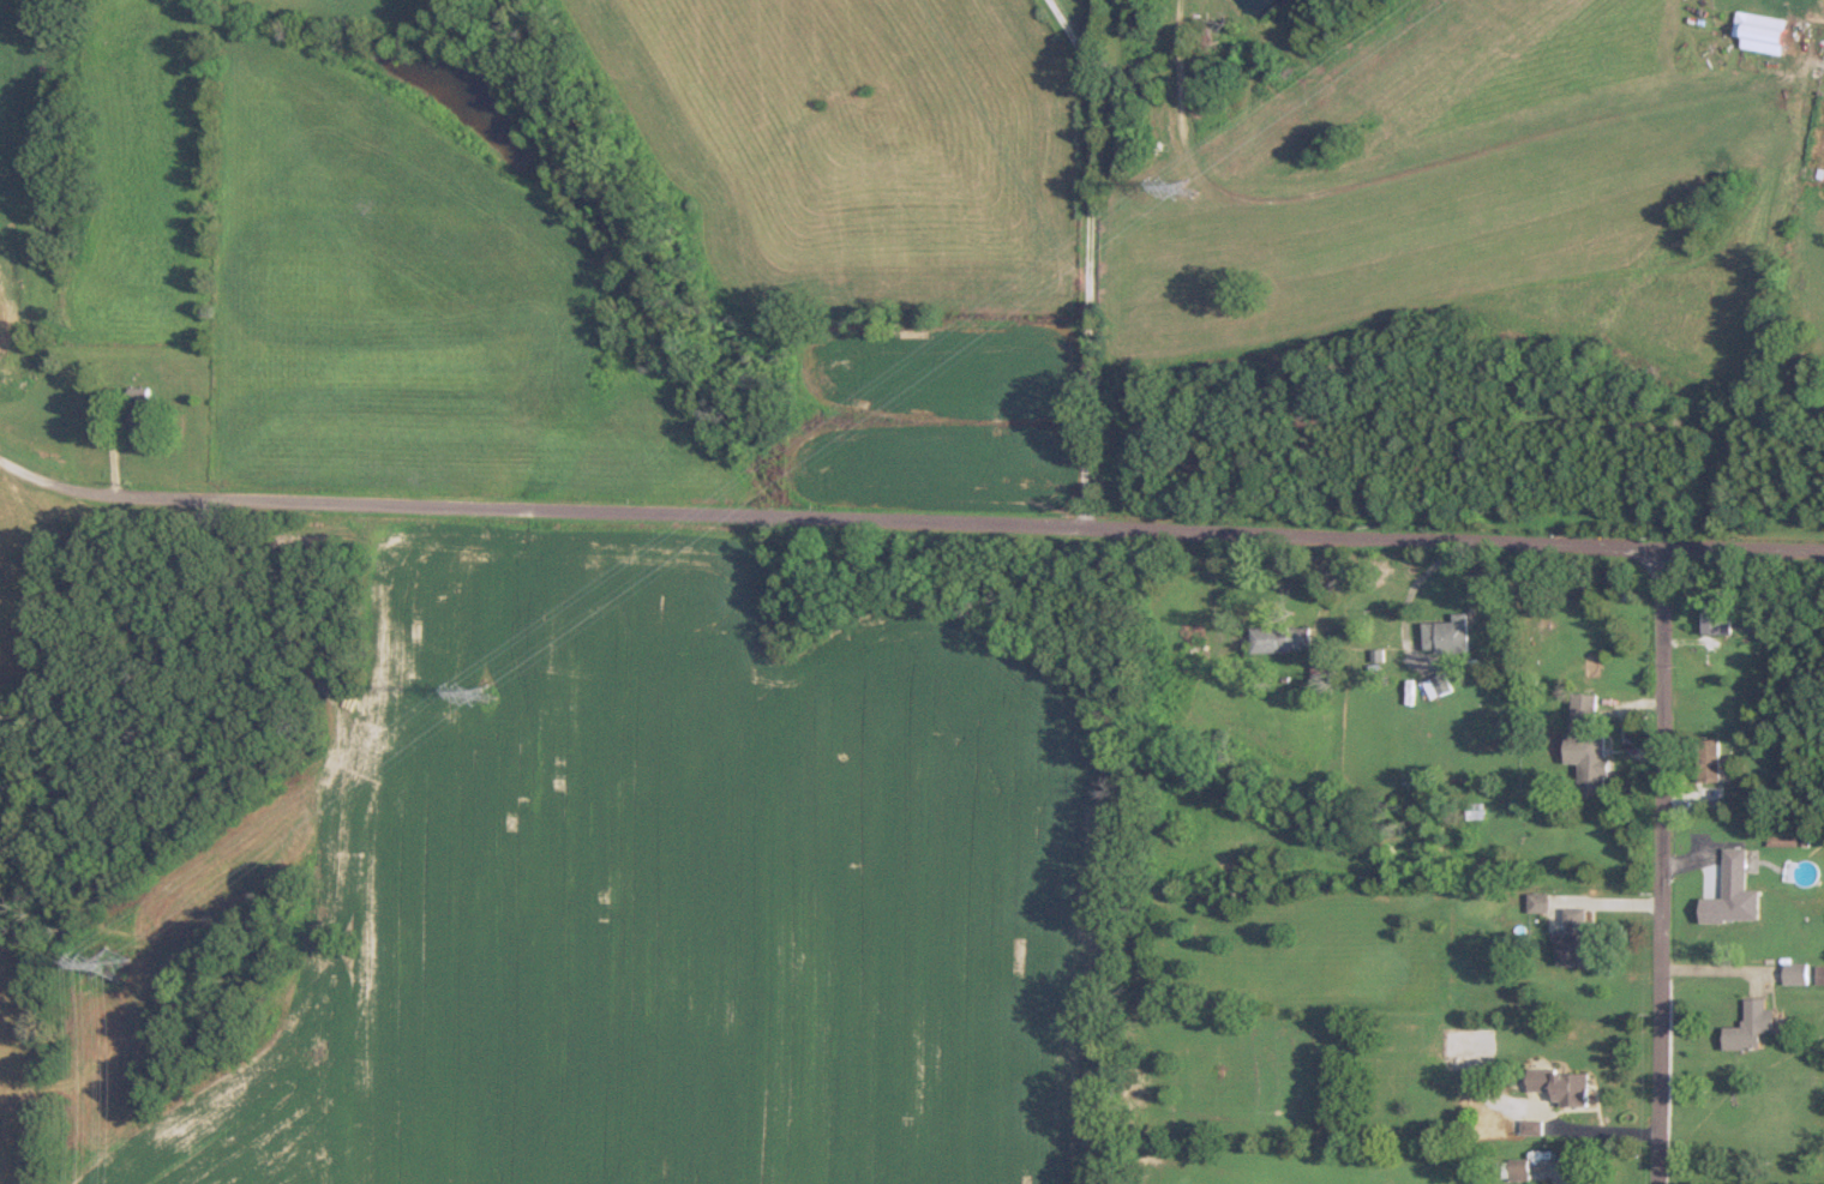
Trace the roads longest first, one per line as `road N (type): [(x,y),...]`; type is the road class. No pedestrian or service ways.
road 1 (residential): [(1823,554),(757,510),(116,494),(52,486),(0,464)]
road 2 (residential): [(1655,1183),(1657,548)]

